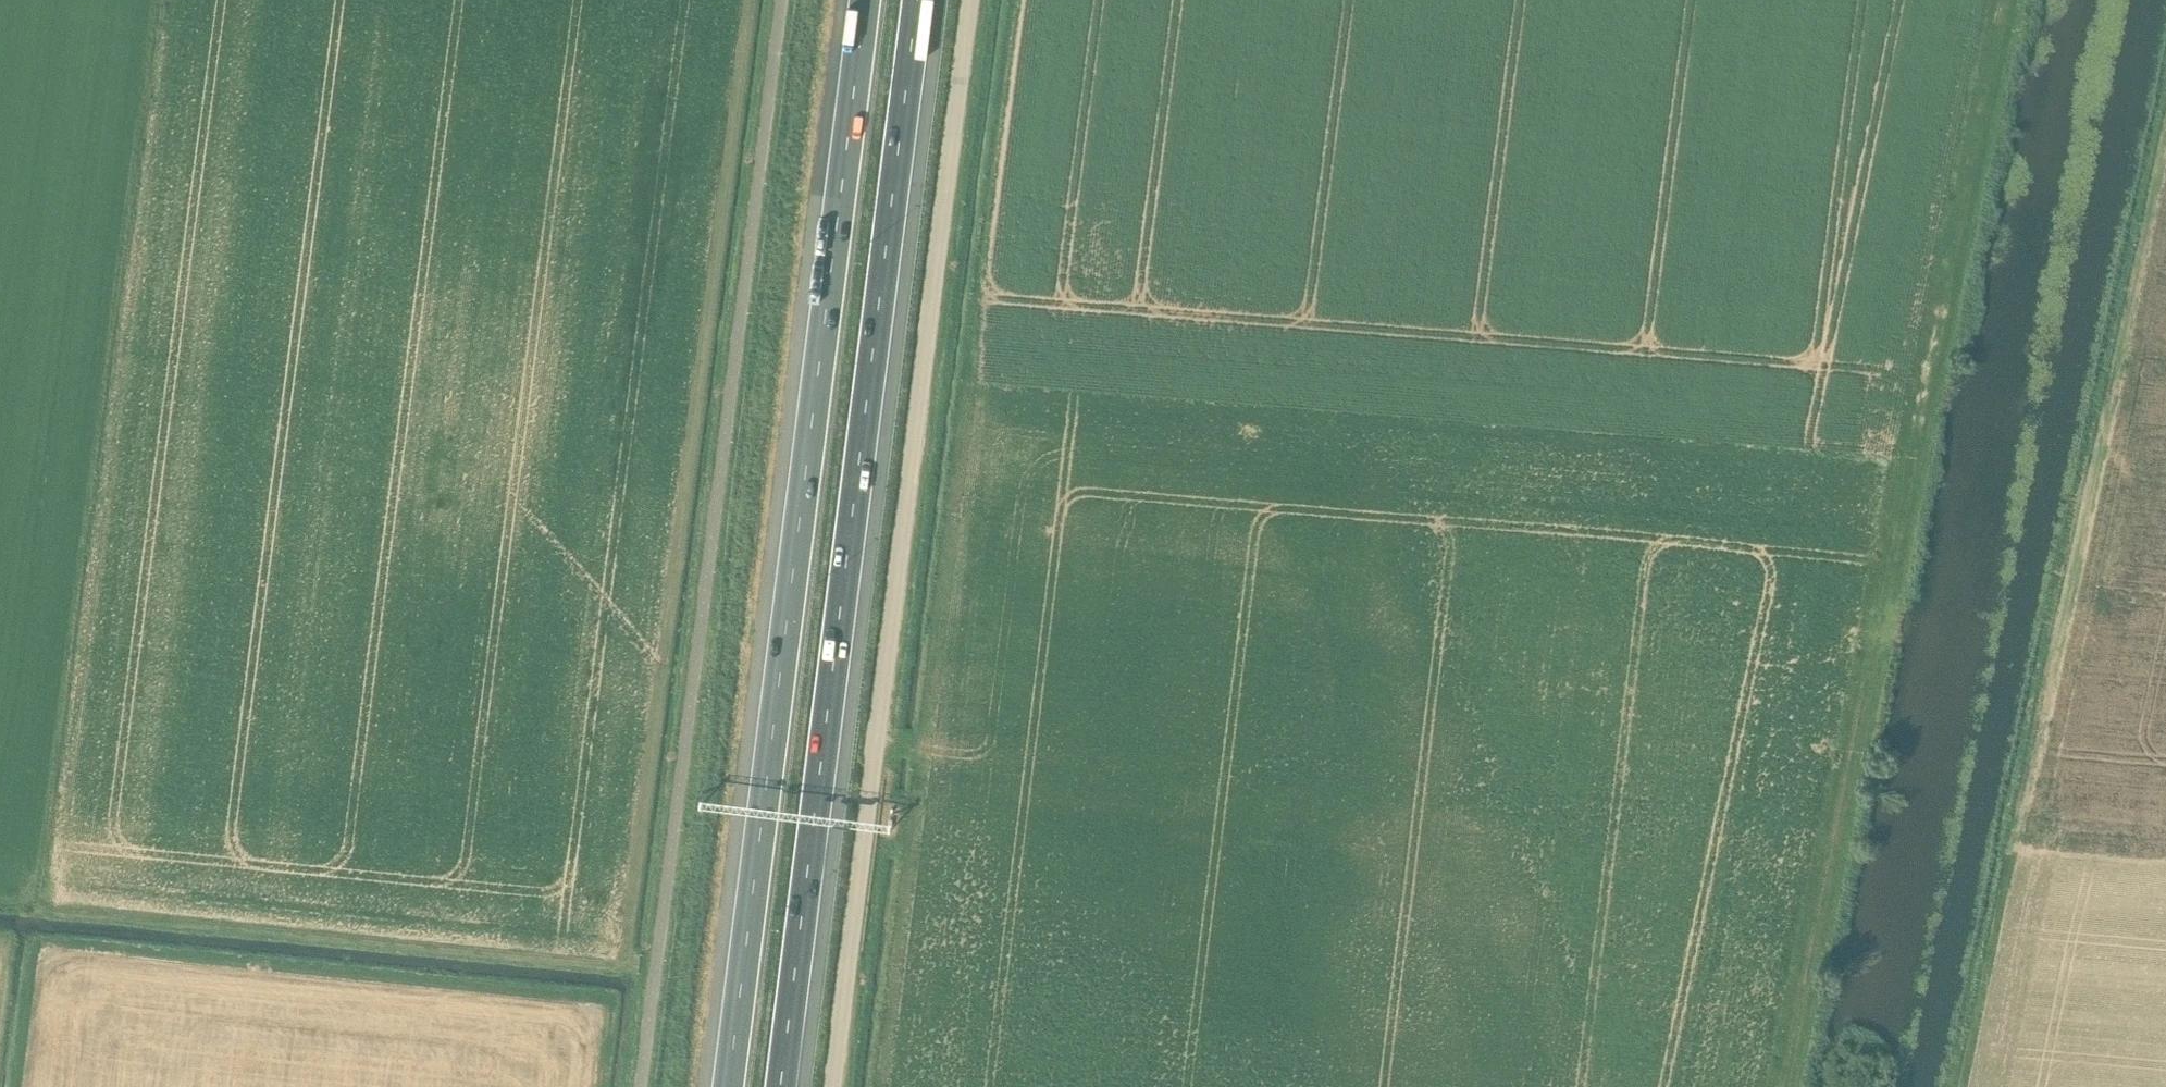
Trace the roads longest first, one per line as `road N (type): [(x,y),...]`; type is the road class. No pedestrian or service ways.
road 1 (motorway): [(866,0),(728,1086)]
road 2 (motorway): [(781,1086),(917,0)]
road 3 (unclassified): [(833,1086),(968,0)]

